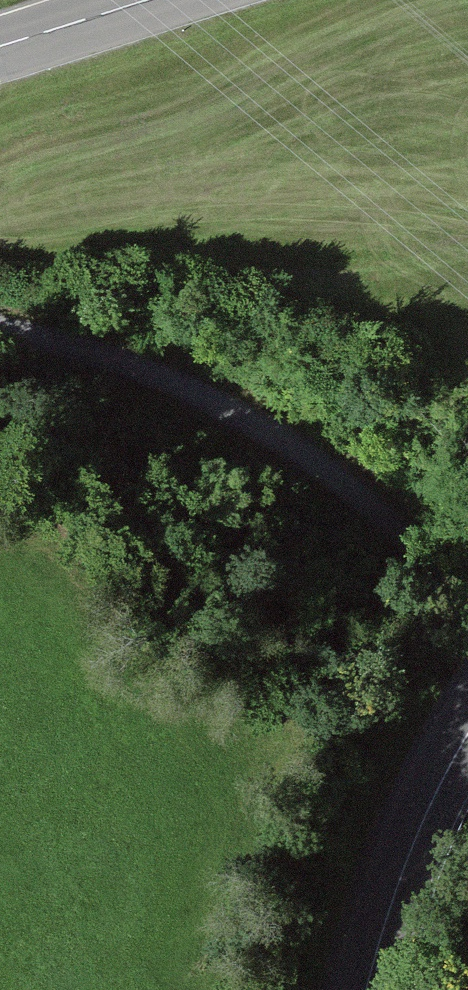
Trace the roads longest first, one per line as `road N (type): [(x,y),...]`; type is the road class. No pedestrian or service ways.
road 1 (track): [(0,331),(178,392),(328,477),(449,565),(467,592)]
road 2 (tertiary): [(368,989),(419,826),(467,732)]
road 3 (tertiary): [(153,0),(0,48)]

